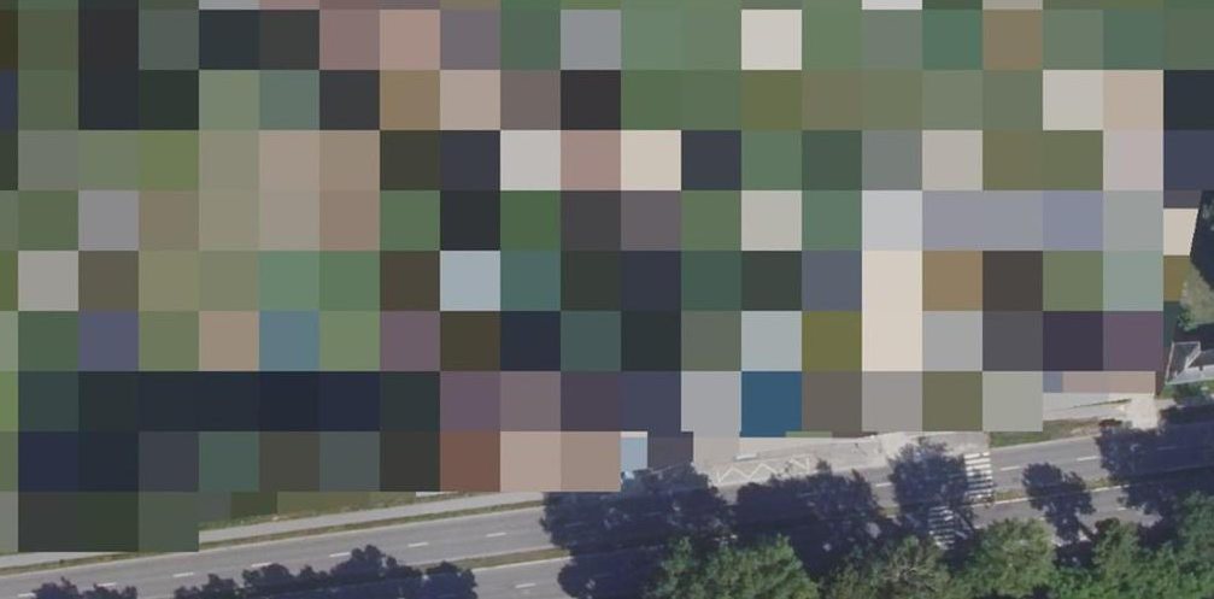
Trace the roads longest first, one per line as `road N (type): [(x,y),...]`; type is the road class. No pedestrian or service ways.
road 1 (primary): [(1213,444),(19,598)]
road 2 (primary): [(423,598),(1213,498)]

